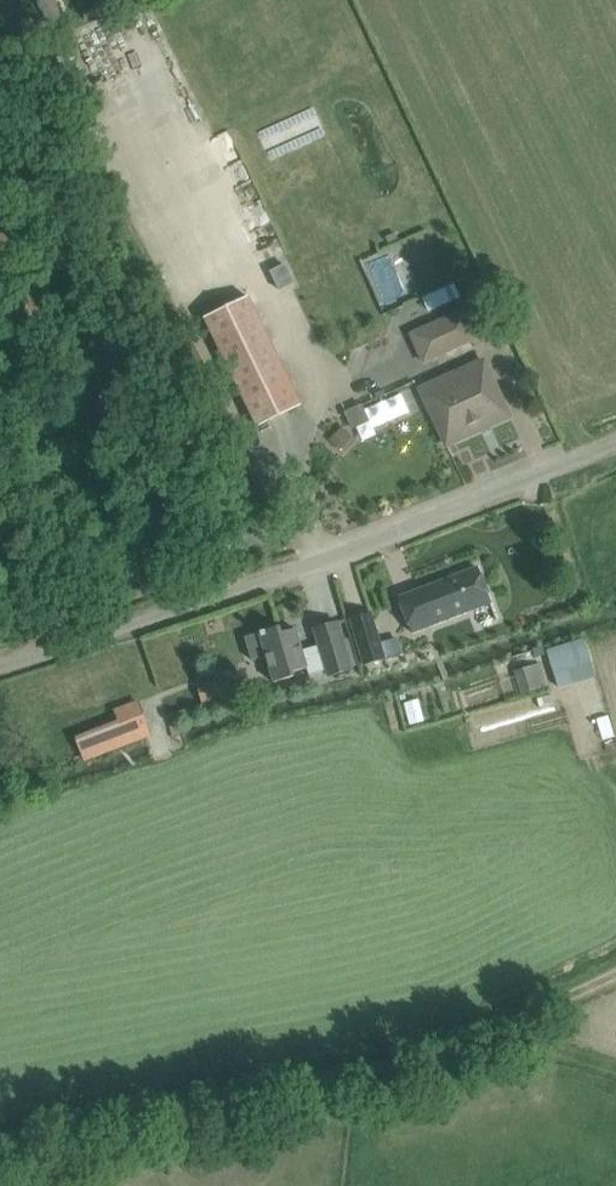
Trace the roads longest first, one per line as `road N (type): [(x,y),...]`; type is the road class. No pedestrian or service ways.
road 1 (unclassified): [(0,668),(418,526),(615,444)]
road 2 (track): [(0,1153),(378,1074),(509,1030),(615,979)]

